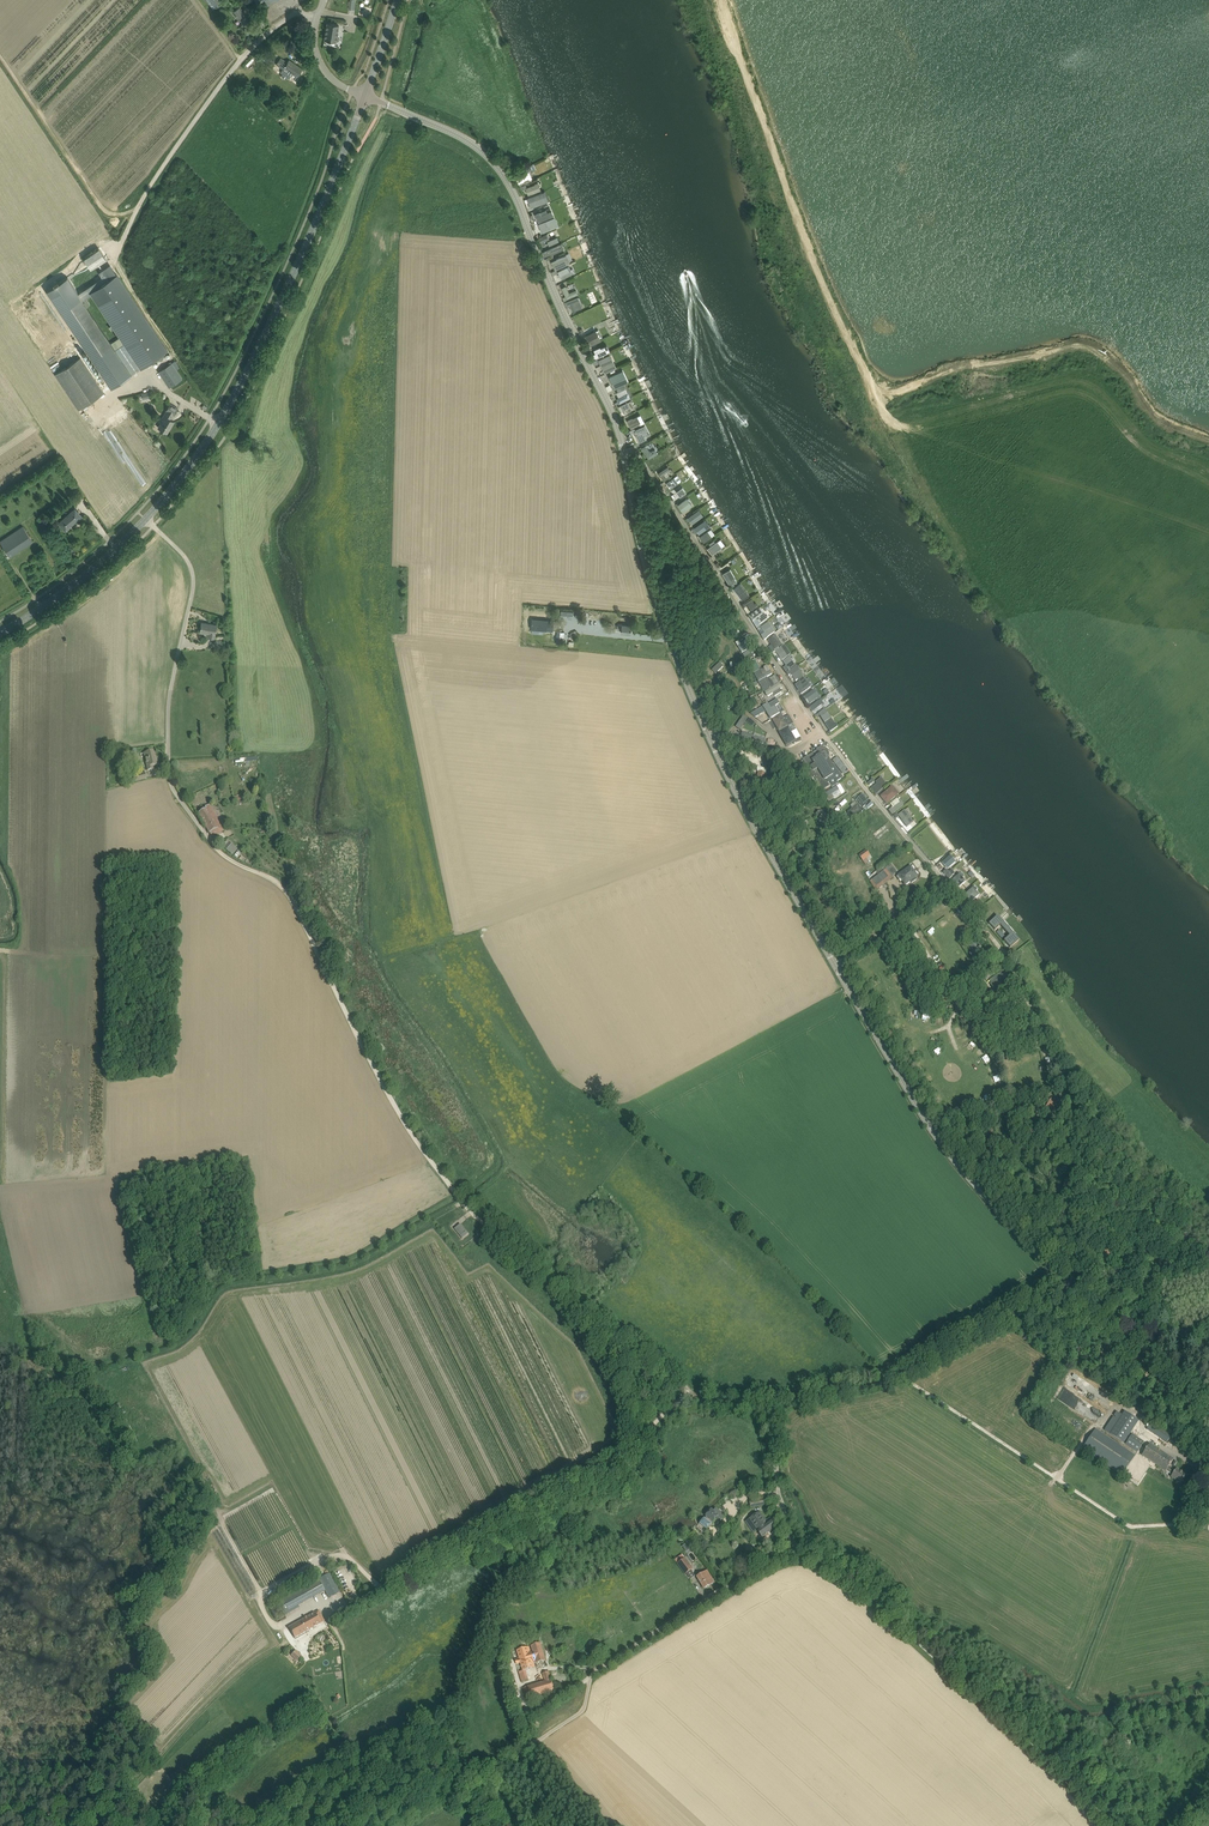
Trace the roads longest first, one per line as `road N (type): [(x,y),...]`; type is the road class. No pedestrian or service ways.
road 1 (track): [(759,1405),(694,1395),(476,1215),(403,1119),(290,892),(217,846)]
road 2 (track): [(352,1761),(314,1695),(305,1640),(621,1459),(694,1395)]
road 3 (secondary): [(146,519),(234,396),(365,96)]
road 4 (tertiary): [(365,96),(472,143),(507,180),(624,453)]
road 5 (unclassified): [(1110,1825),(856,1584),(795,1545)]
road 6 (tertiary): [(1067,1283),(936,1136),(835,964)]
road 7 (track): [(1208,437),(1160,418),(1122,368),(1078,345),(956,367),(898,388),(874,392),(866,376)]
road 8 (unclassified): [(217,846),(170,783),(168,699),(192,570),(146,519)]
road 9 (residential): [(624,453),(638,453),(825,736)]
road 10 (tertiary): [(708,733),(653,588),(624,453)]
road 11 (track): [(94,1825),(257,1660),(305,1640)]
road 12 (tertiary): [(835,964),(708,733)]
road 13 (unclassified): [(603,1665),(795,1545)]
road 14 (track): [(0,56),(104,212),(114,218),(138,209)]
road 15 (residential): [(947,884),(825,736)]
road 16 (unclassified): [(903,1374),(1067,1283)]
road 17 (secondary): [(0,633),(69,589),(146,519)]
road 18 (unclassified): [(1056,1478),(903,1374)]
road 19 (track): [(1056,1478),(1137,1527),(1191,1517),(1208,1488)]
road 20 (residential): [(1039,1020),(1000,946),(947,884)]
road 21 (track): [(928,1033),(948,1028),(958,1008),(903,916)]
road 22 (unclassified): [(773,1428),(797,1401),(903,1374)]
road 23 (residential): [(835,964),(947,884)]
road 24 (track): [(352,1761),(376,1754),(481,1790)]
road 25 (tertiary): [(1208,1413),(1157,1382),(1109,1331)]
road 26 (residential): [(708,733),(783,752),(825,736)]

